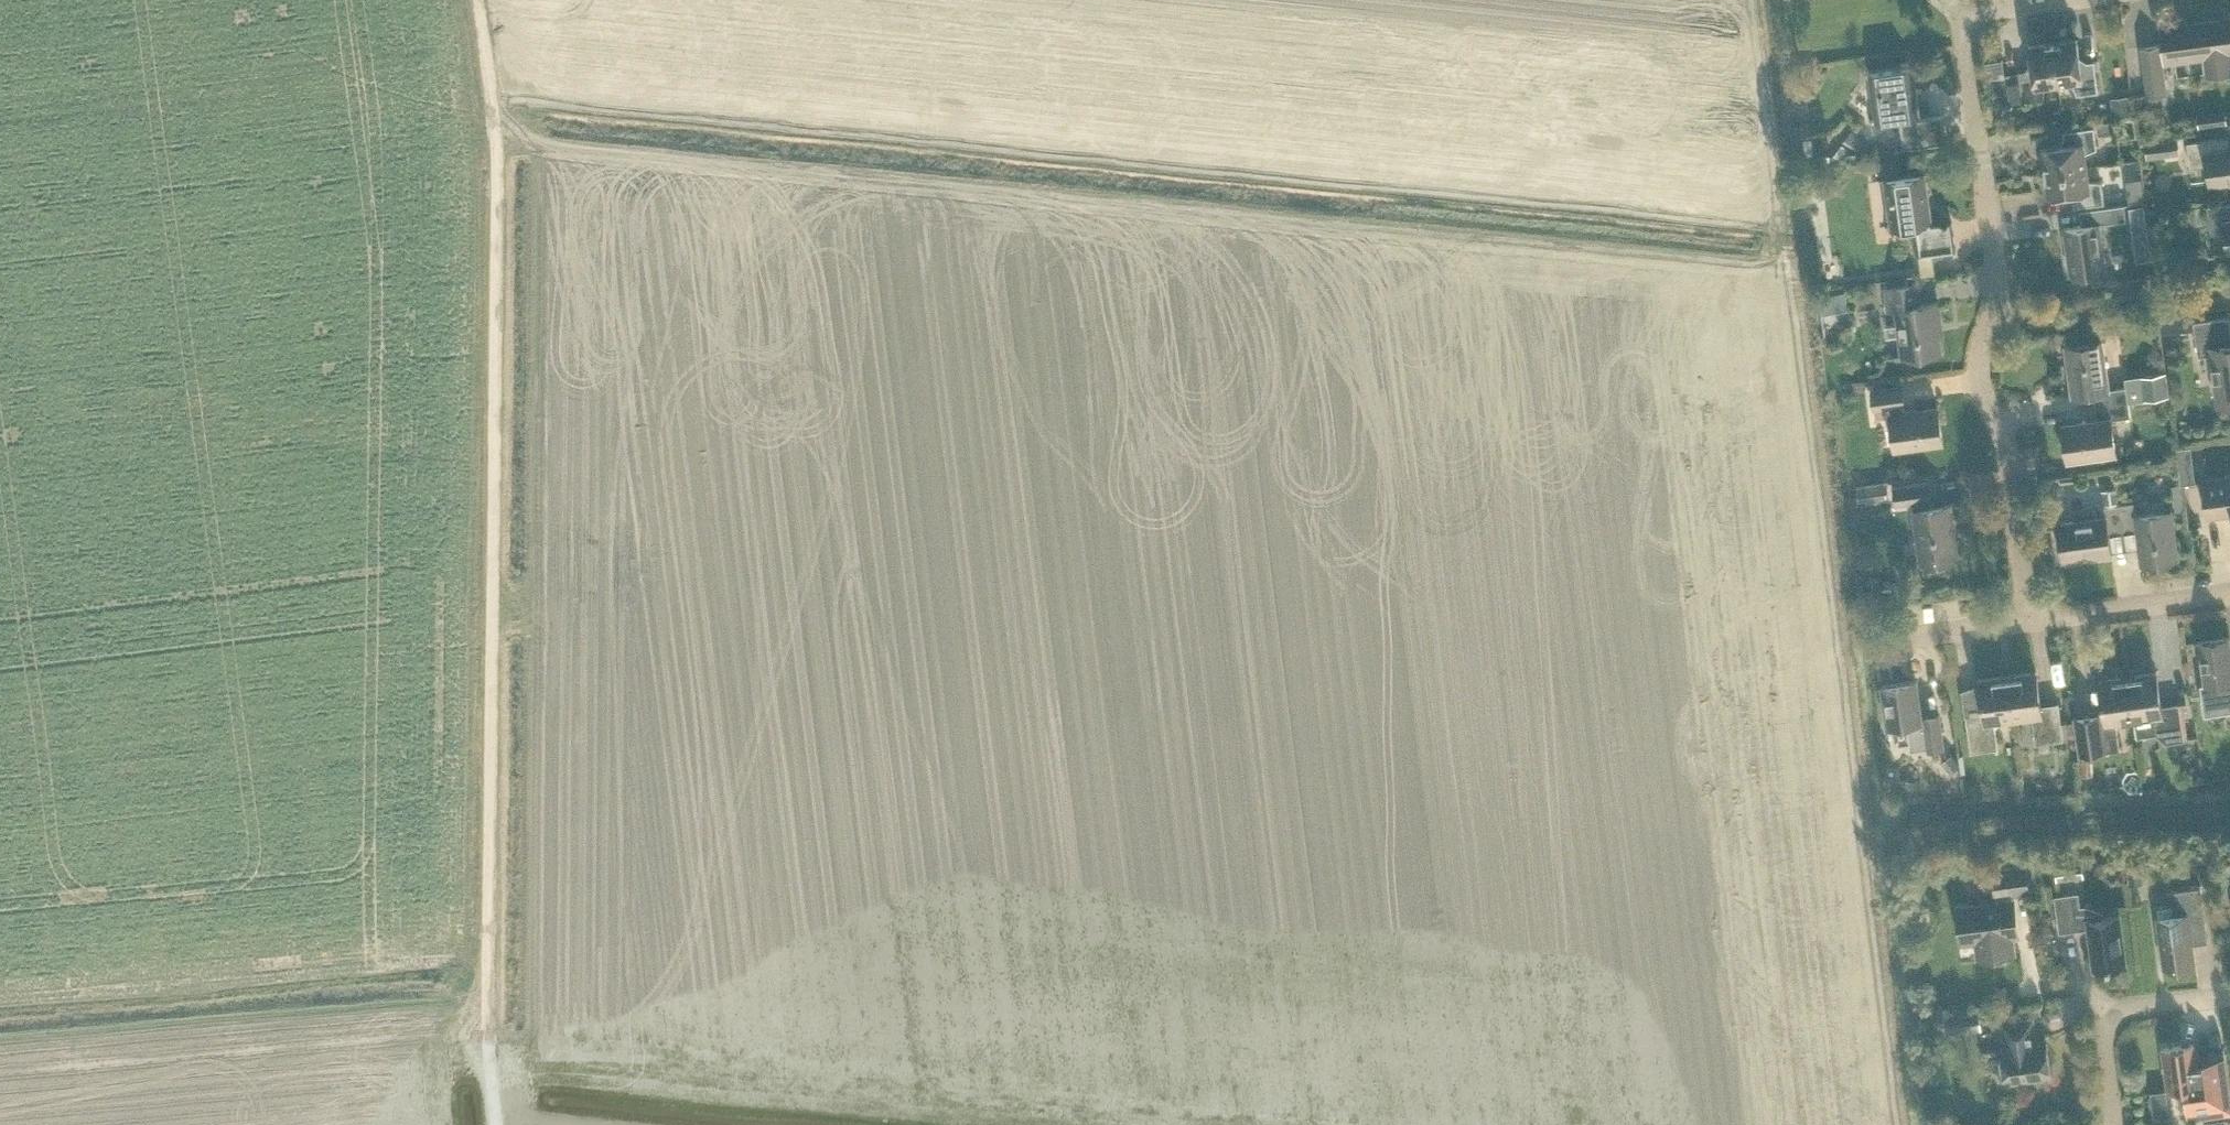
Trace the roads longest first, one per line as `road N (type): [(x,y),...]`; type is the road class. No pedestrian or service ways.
road 1 (residential): [(2025,626),(2002,432),(1979,370),(1997,281),(1959,17)]
road 2 (residential): [(2113,1124),(2105,1017),(2229,997)]
road 3 (residential): [(2025,626),(2229,592)]
road 4 (residential): [(1959,17),(2079,0)]

